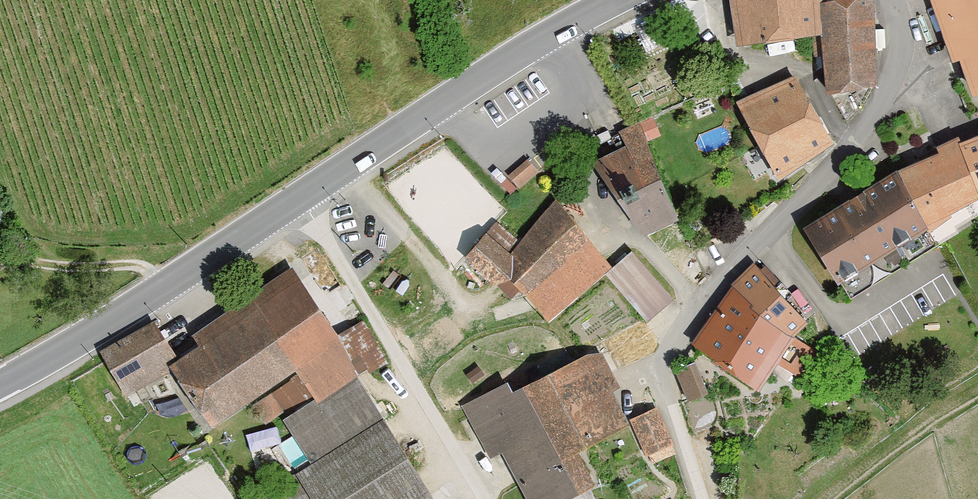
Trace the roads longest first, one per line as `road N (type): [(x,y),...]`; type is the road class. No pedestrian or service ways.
road 1 (residential): [(901,0),(915,65),(904,101),(675,332),(660,377),(704,498)]
road 2 (secondary): [(618,0),(303,196)]
road 3 (secondary): [(303,196),(78,351),(0,393)]
road 4 (residential): [(487,498),(303,196)]

